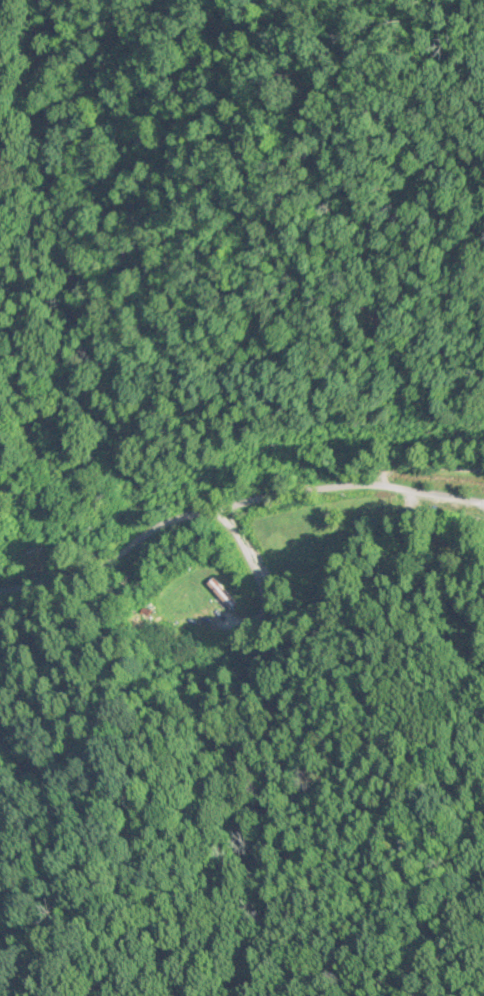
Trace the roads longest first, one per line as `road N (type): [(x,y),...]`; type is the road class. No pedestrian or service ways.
road 1 (residential): [(0,588),(86,556),(231,469),(483,417)]

